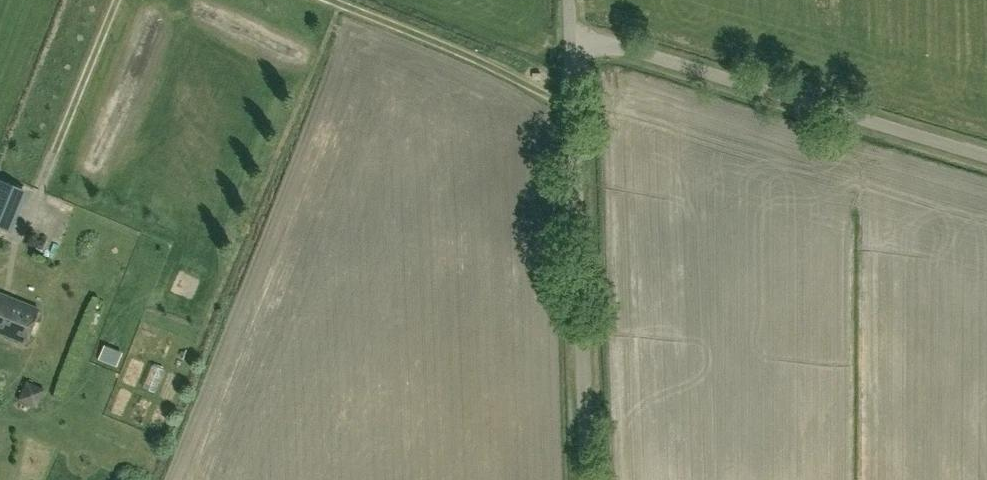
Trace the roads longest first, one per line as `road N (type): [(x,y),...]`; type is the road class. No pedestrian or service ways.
road 1 (unclassified): [(590,479),(572,36)]
road 2 (unclassified): [(572,36),(986,157)]
road 3 (track): [(2,276),(118,0)]
road 4 (track): [(332,0),(507,68),(576,107)]

